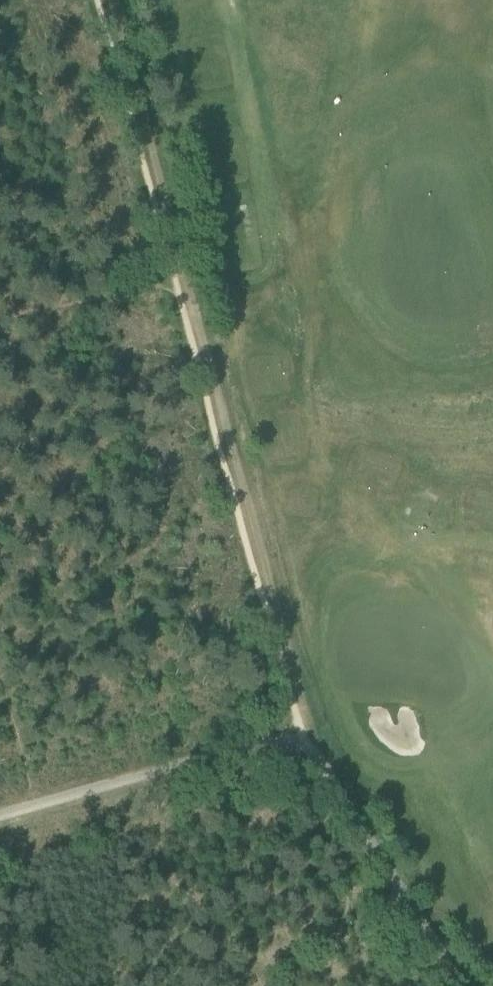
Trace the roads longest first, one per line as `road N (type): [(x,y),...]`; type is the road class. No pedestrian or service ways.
road 1 (track): [(308,748),(189,271)]
road 2 (track): [(308,748),(0,824)]
road 3 (track): [(115,0),(189,271)]
road 4 (unclassified): [(457,985),(308,748)]

